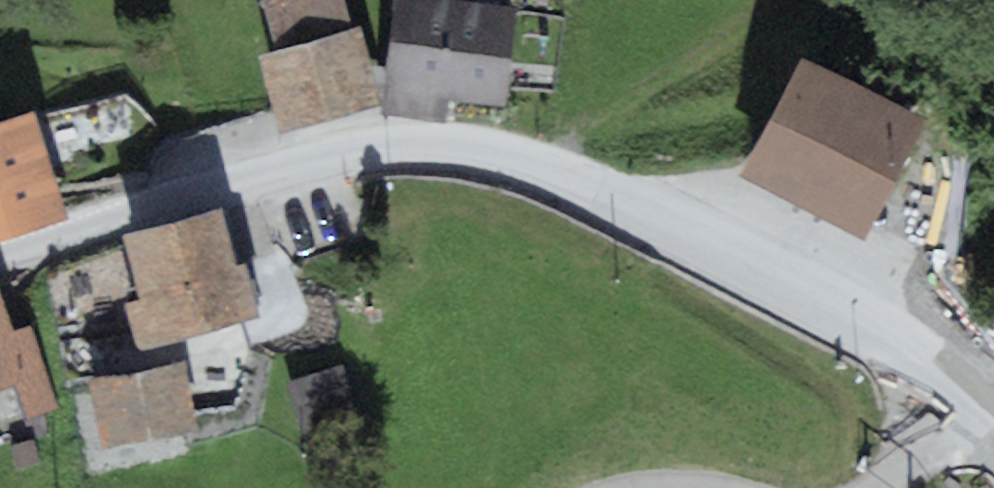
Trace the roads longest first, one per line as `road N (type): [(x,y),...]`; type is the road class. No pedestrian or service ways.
road 1 (tertiary): [(0,263),(314,163),(369,149),(460,146),(559,171),(847,313),(962,392)]
road 2 (residential): [(886,487),(962,392)]

